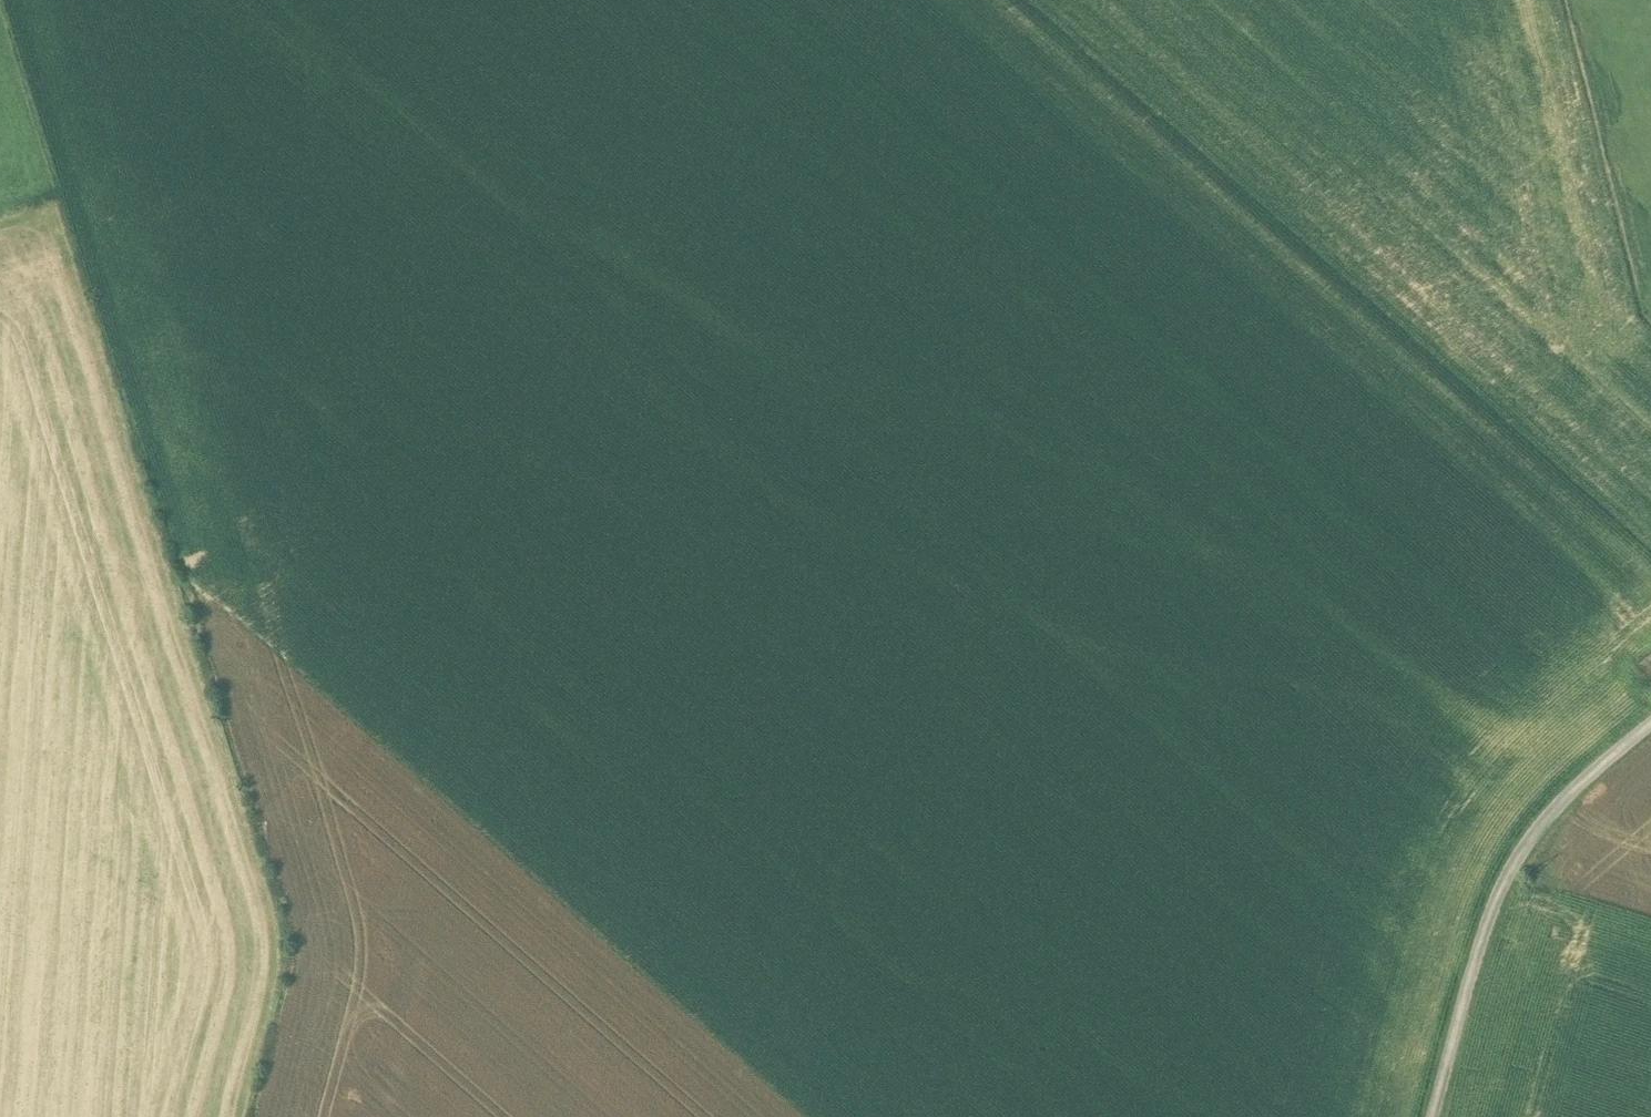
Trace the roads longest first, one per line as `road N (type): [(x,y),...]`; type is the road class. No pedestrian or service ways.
road 1 (unclassified): [(1650,724),(1565,799),(1514,866),(1481,942),(1433,1116)]

